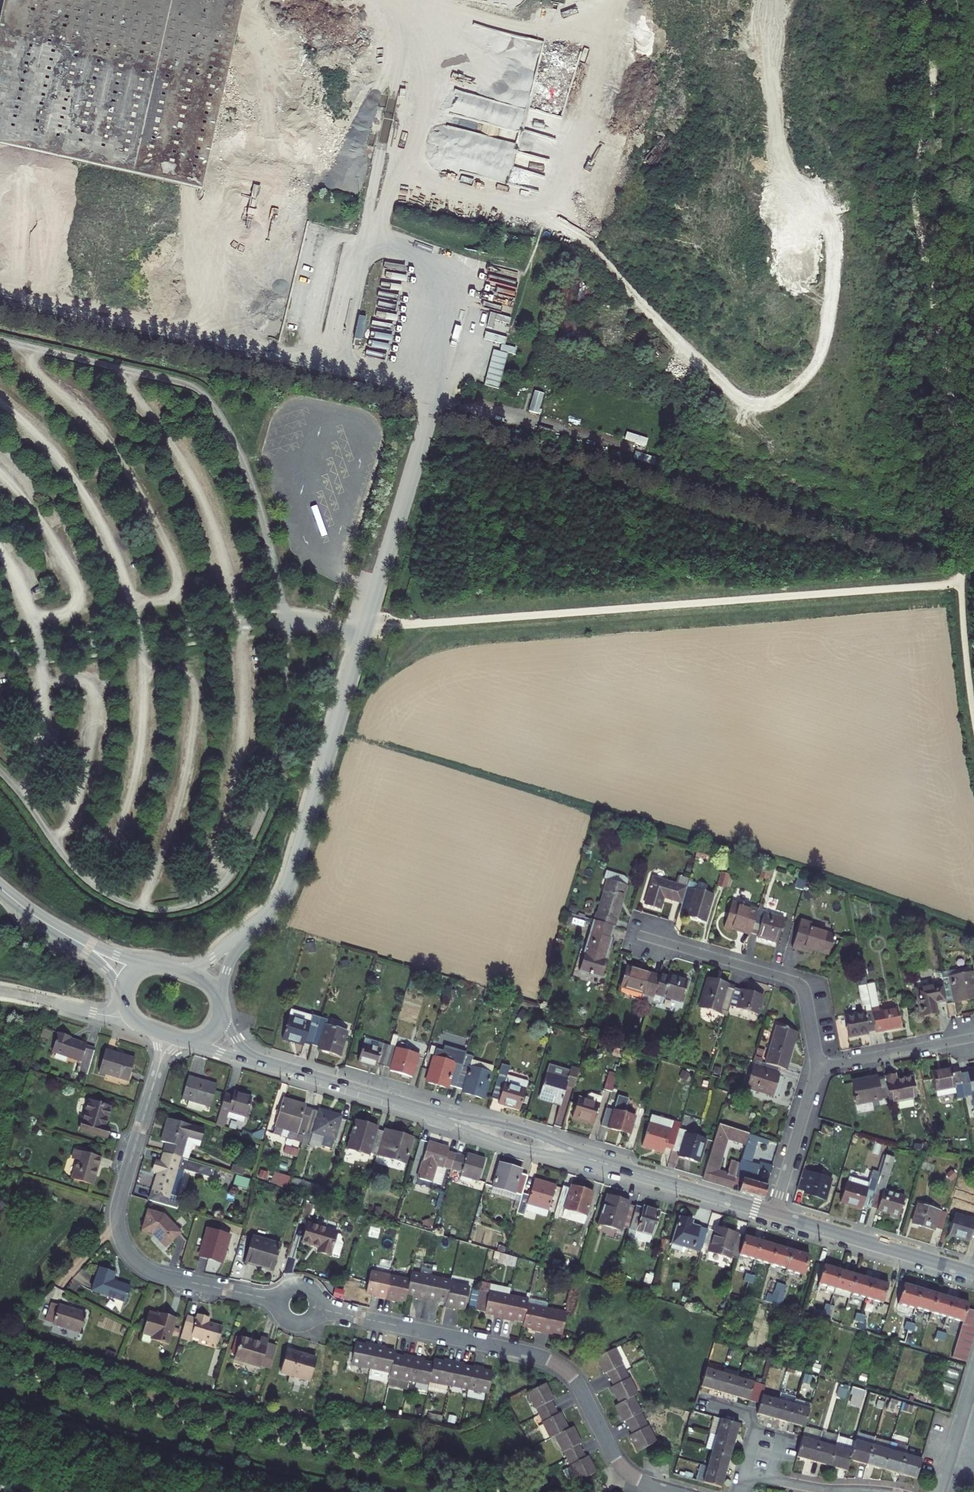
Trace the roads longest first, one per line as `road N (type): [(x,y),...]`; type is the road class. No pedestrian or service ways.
road 1 (unclassified): [(235,944),(274,908),(292,874),(427,416)]
road 2 (residential): [(318,1309),(546,1358),(578,1383),(625,1471),(681,1491)]
road 3 (residential): [(160,1062),(118,1204),(124,1246),(154,1274),(281,1301)]
road 4 (residential): [(637,934),(798,983),(818,1066)]
road 5 (tertiary): [(775,1214),(973,1273)]
road 6 (tertiary): [(583,1157),(775,1214)]
road 7 (tertiary): [(261,1061),(446,1117)]
road 8 (residential): [(818,1066),(973,1036)]
road 9 (residential): [(818,1066),(775,1214)]
road 10 (tertiary): [(446,1117),(524,1149),(583,1157)]
road 11 (tertiary): [(583,1157),(507,1126),(446,1117)]
road 12 (residential): [(939,1491),(973,1375)]
road 13 (residential): [(771,1478),(890,1491)]

